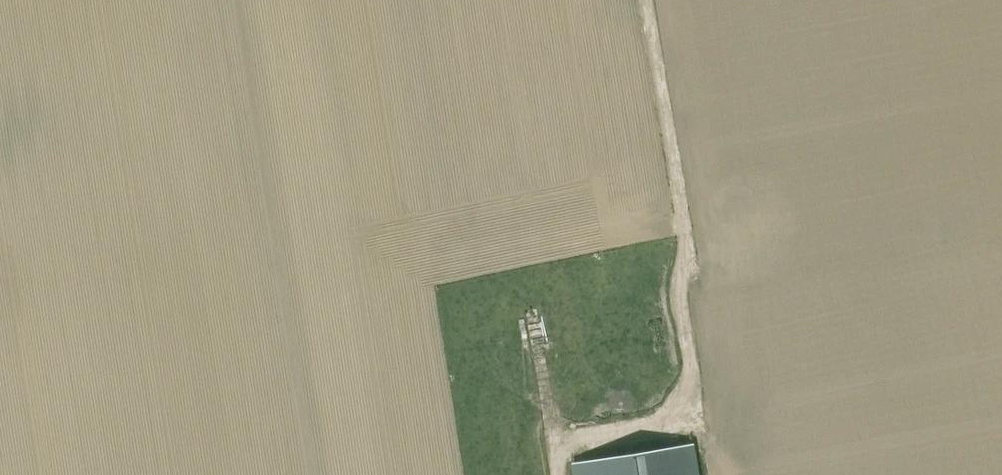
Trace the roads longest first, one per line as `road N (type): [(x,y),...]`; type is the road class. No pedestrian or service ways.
road 1 (track): [(659,428),(703,421),(680,287),(691,246),(651,0)]

